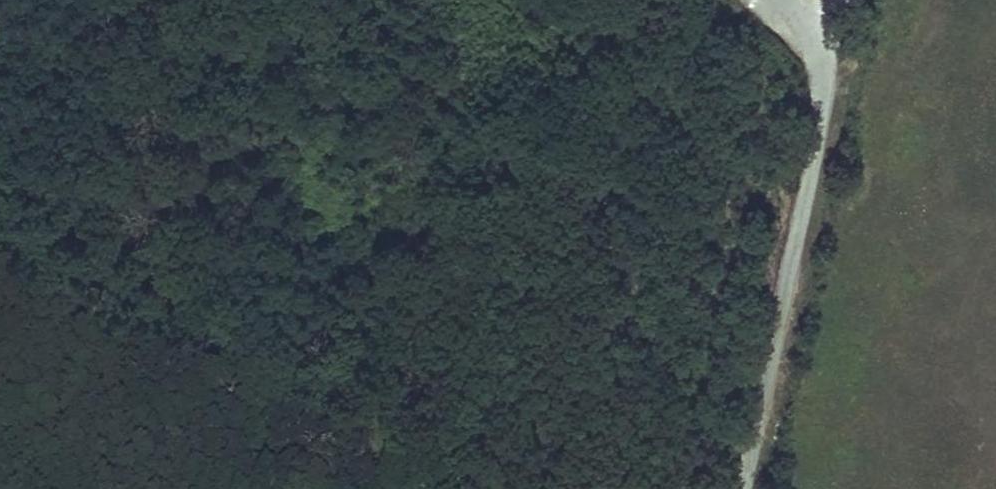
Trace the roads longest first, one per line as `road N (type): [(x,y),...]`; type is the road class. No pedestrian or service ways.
road 1 (unclassified): [(747,488),(817,136),(816,47),(789,0)]

